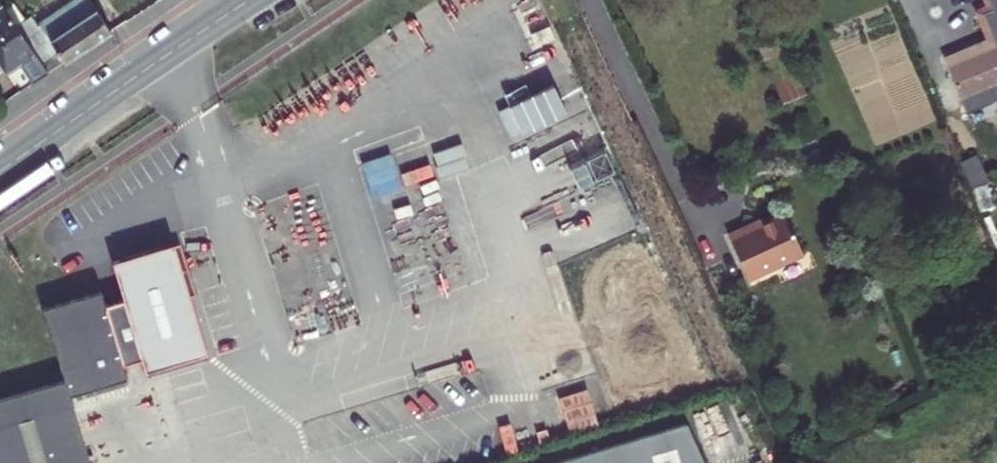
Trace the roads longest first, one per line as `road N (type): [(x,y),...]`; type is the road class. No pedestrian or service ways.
road 1 (secondary): [(0,171),(249,0)]

